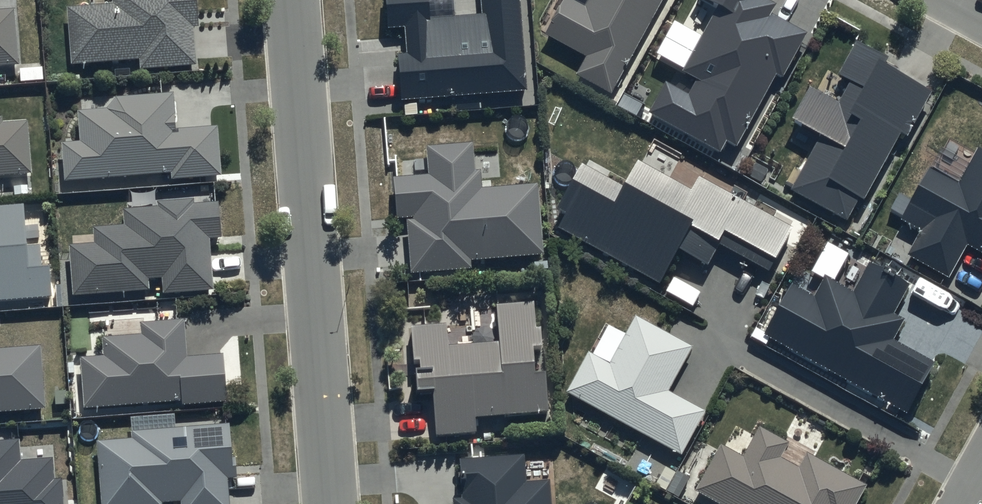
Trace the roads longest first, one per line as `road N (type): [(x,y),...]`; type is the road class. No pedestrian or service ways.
road 1 (residential): [(332,503),(294,0)]

